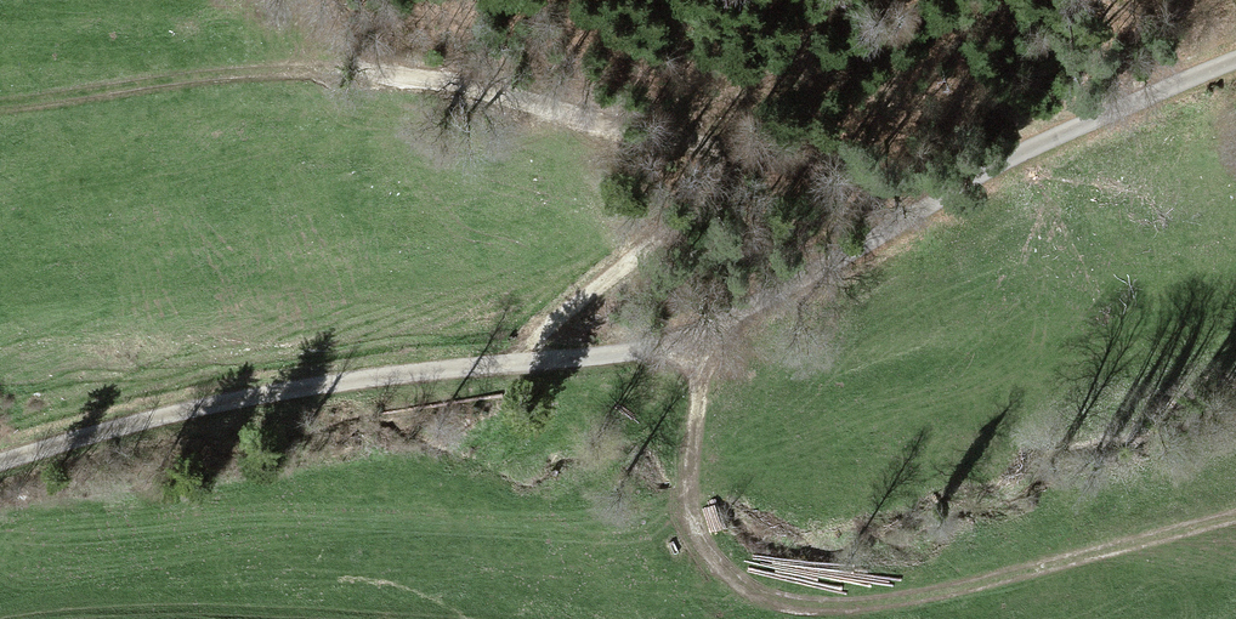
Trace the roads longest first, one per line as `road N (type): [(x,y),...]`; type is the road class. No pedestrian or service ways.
road 1 (track): [(1235,60),(1075,129),(692,341),(276,388),(0,461)]
road 2 (track): [(1235,523),(944,596),(832,607),(769,599),(717,573),(695,530),(700,387),(715,331)]
road 3 (track): [(747,165),(431,77),(265,69),(0,103)]
road 4 (track): [(511,361),(747,165)]
road 5 (track): [(747,165),(881,183),(981,178)]
road 6 (track): [(678,145),(857,0)]

